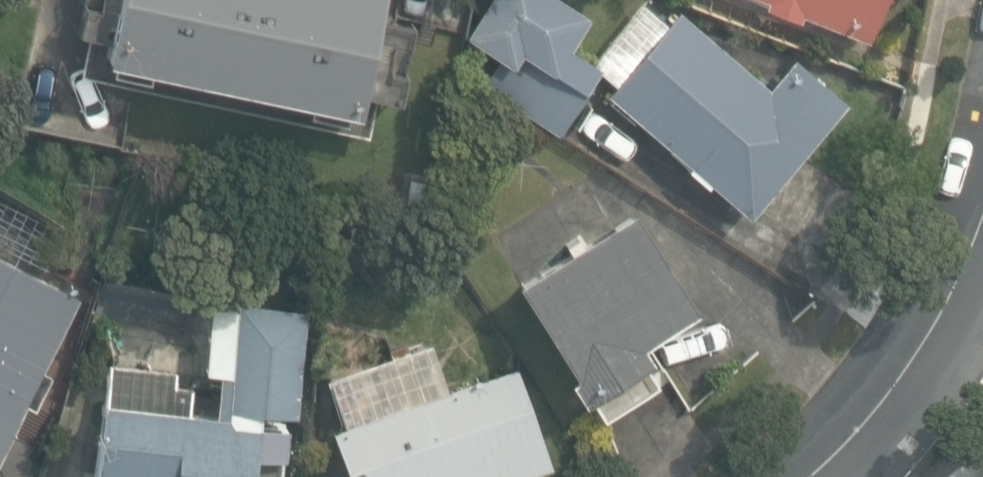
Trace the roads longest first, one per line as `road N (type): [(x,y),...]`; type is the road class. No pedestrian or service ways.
road 1 (residential): [(812,476),(850,441),(938,324),(982,215)]

